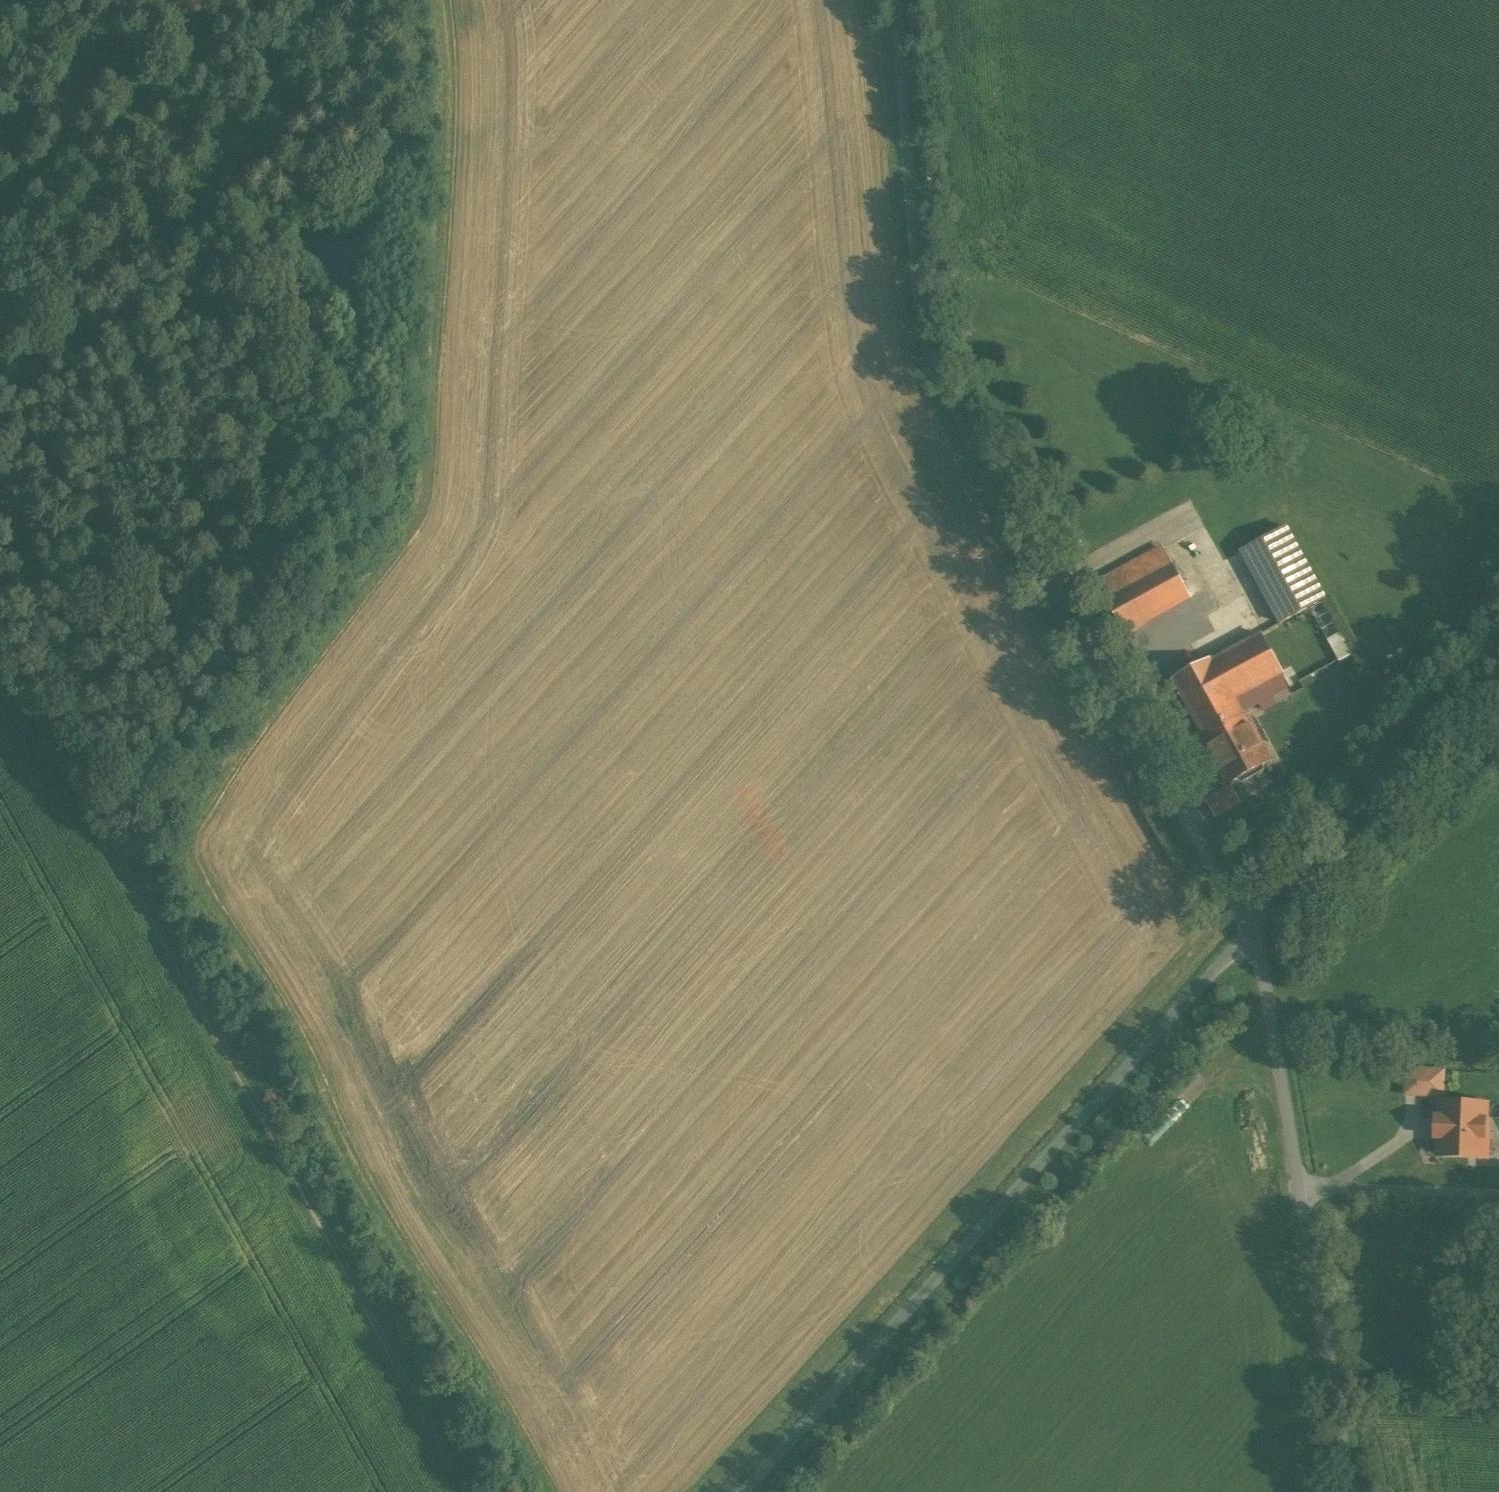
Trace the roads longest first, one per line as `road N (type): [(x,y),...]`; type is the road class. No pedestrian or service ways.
road 1 (unclassified): [(1256,932),(929,350),(894,0)]
road 2 (track): [(0,640),(482,1491)]
road 3 (unclassified): [(755,1491),(1256,932)]
road 4 (unclassified): [(1256,932),(1357,1491)]
road 5 (unclassified): [(1498,662),(1256,932)]

